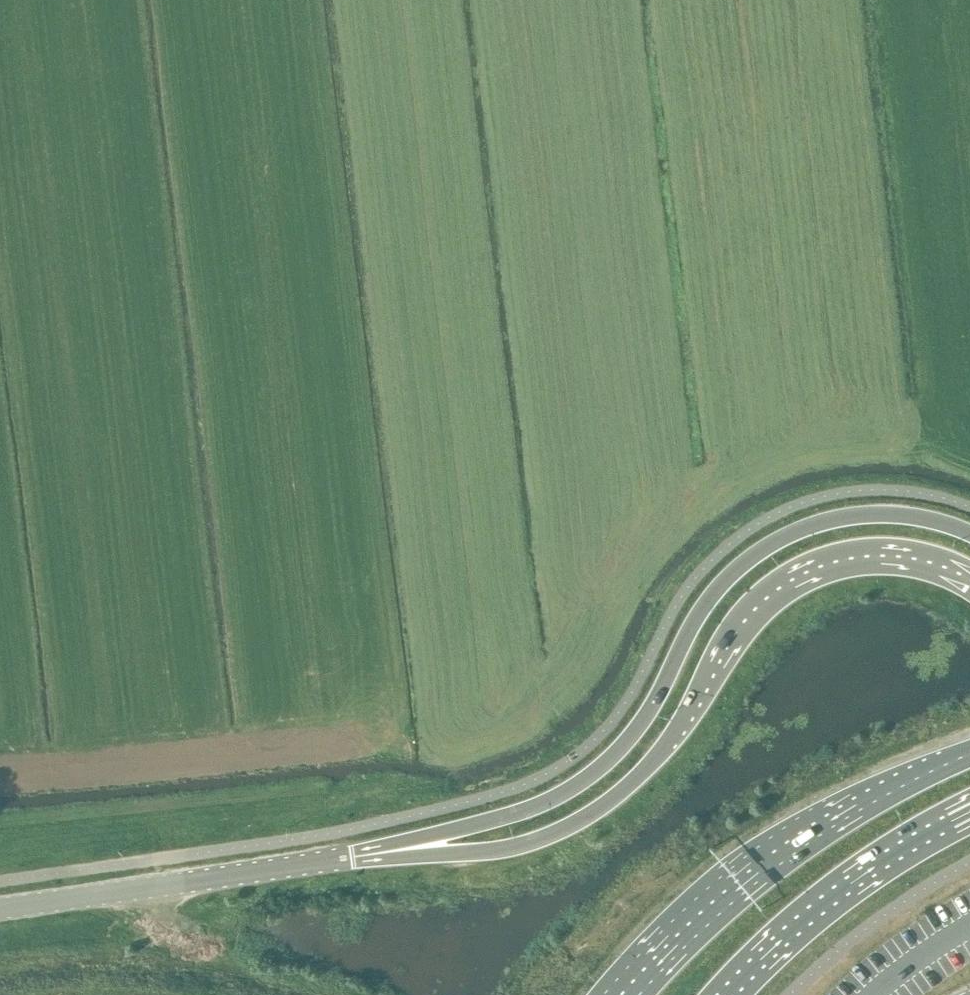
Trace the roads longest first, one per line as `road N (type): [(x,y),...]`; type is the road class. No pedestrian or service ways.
road 1 (tertiary): [(969,534),(925,518),(870,515),(771,544),(728,577),(694,623),(660,695),(622,746),(563,794),(417,847)]
road 2 (tertiary): [(417,847),(481,851),(536,842),(629,787),(705,695),(734,635),(792,579),(838,560),(879,556),(928,562),(969,579)]
road 3 (primary): [(969,752),(830,818),(760,863),(622,994)]
road 4 (tertiary): [(417,847),(0,906)]
road 5 (primary): [(724,994),(844,885),(969,810)]

